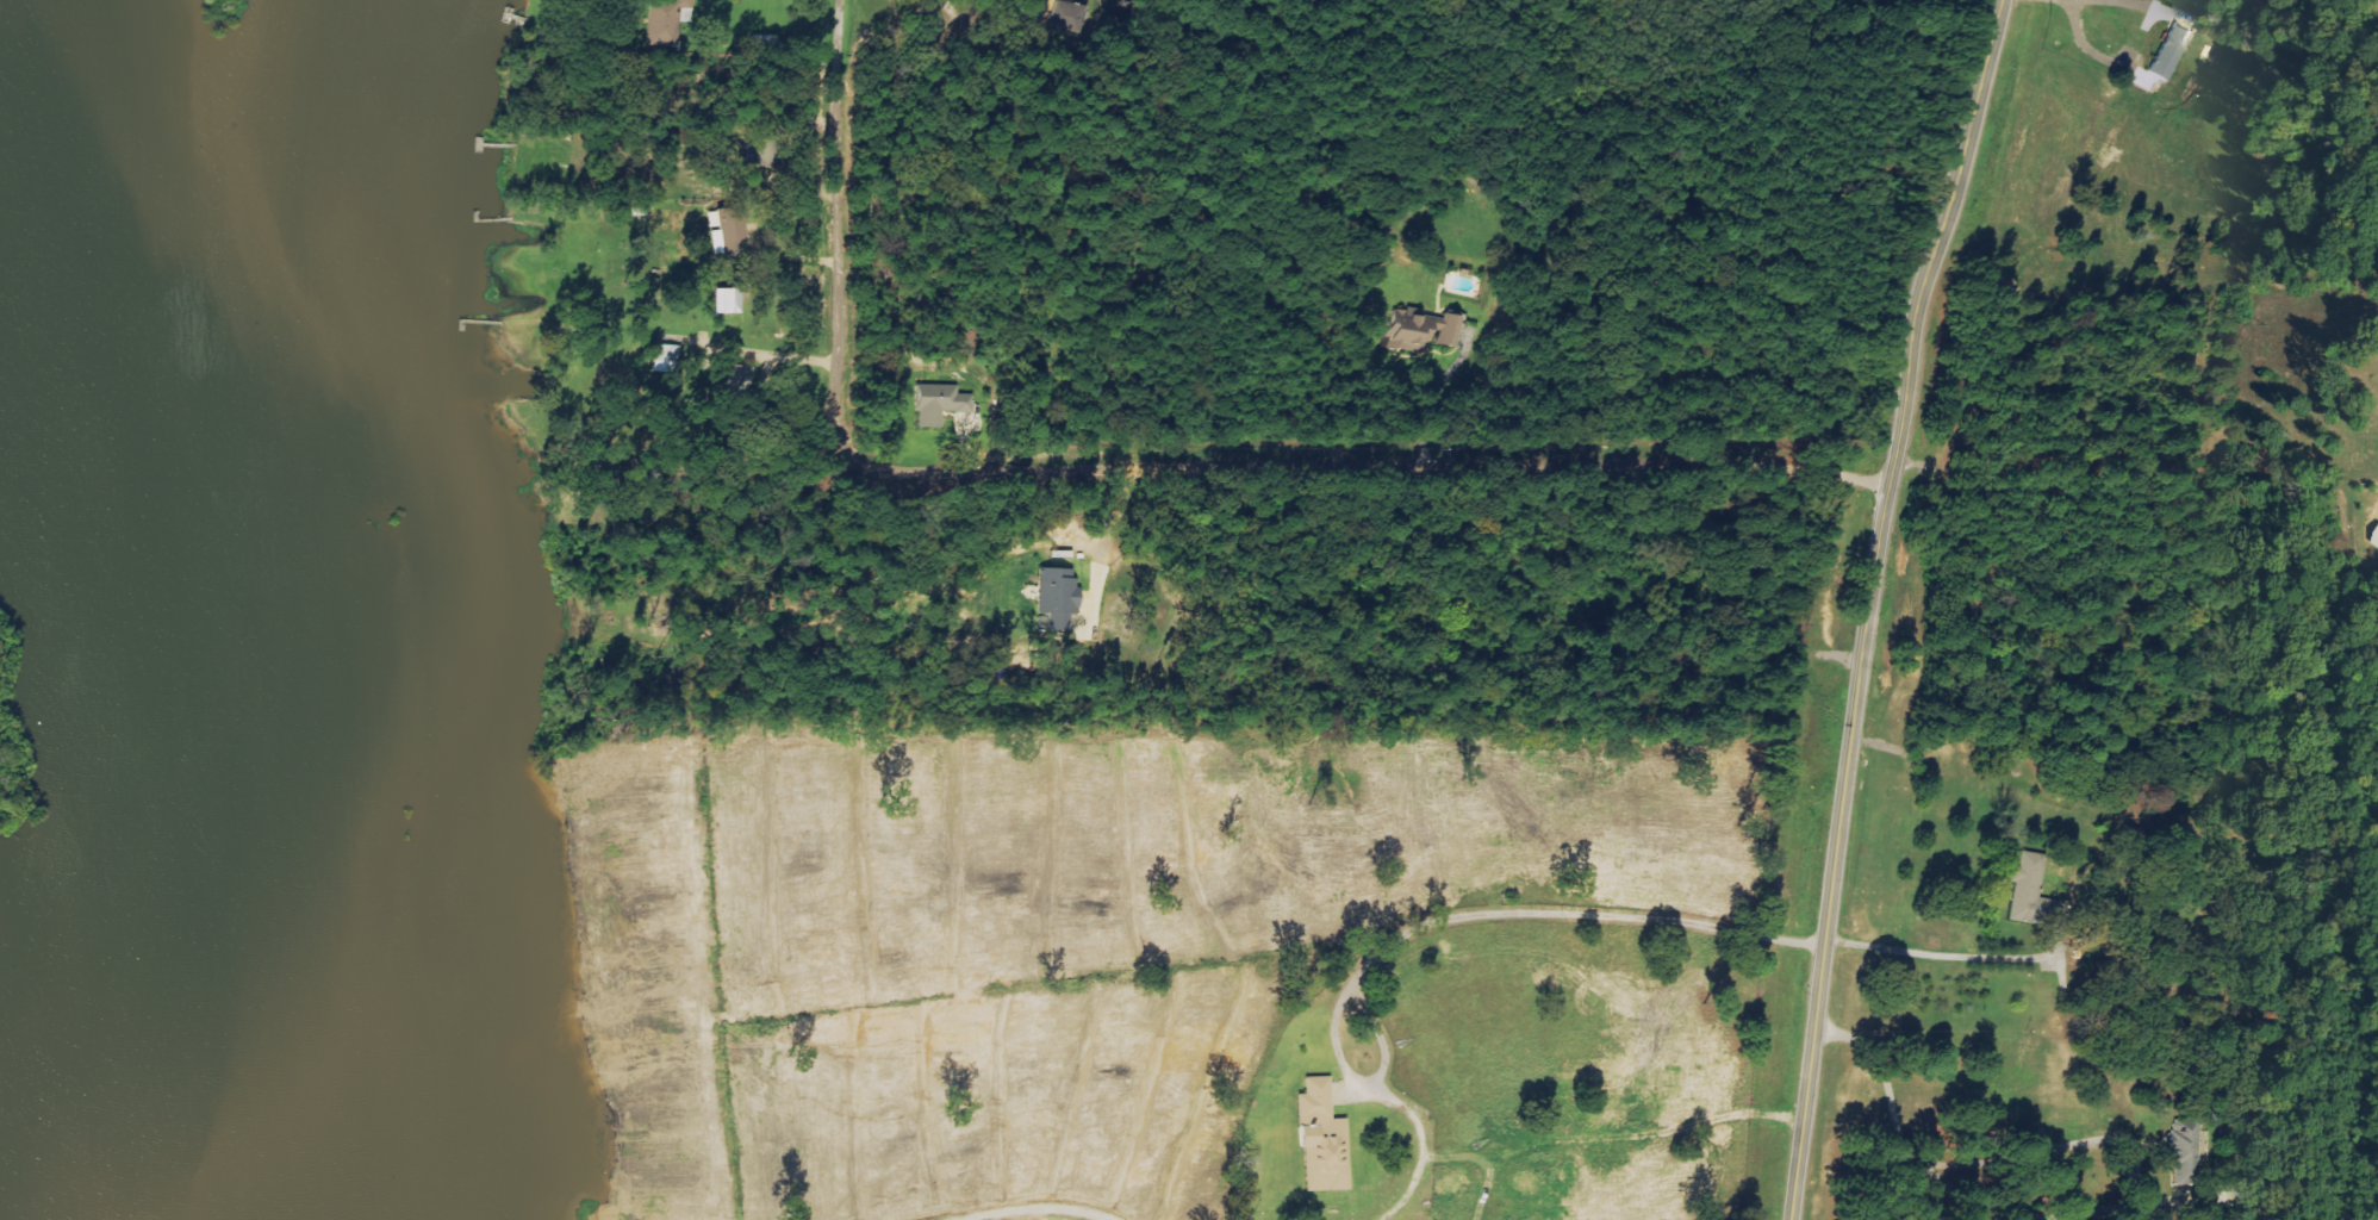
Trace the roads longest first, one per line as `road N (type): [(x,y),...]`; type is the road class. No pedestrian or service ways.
road 1 (residential): [(1907,462),(878,463),(853,443),(846,411),(856,0)]
road 2 (tertiary): [(1798,1219),(1853,752),(2009,0)]

